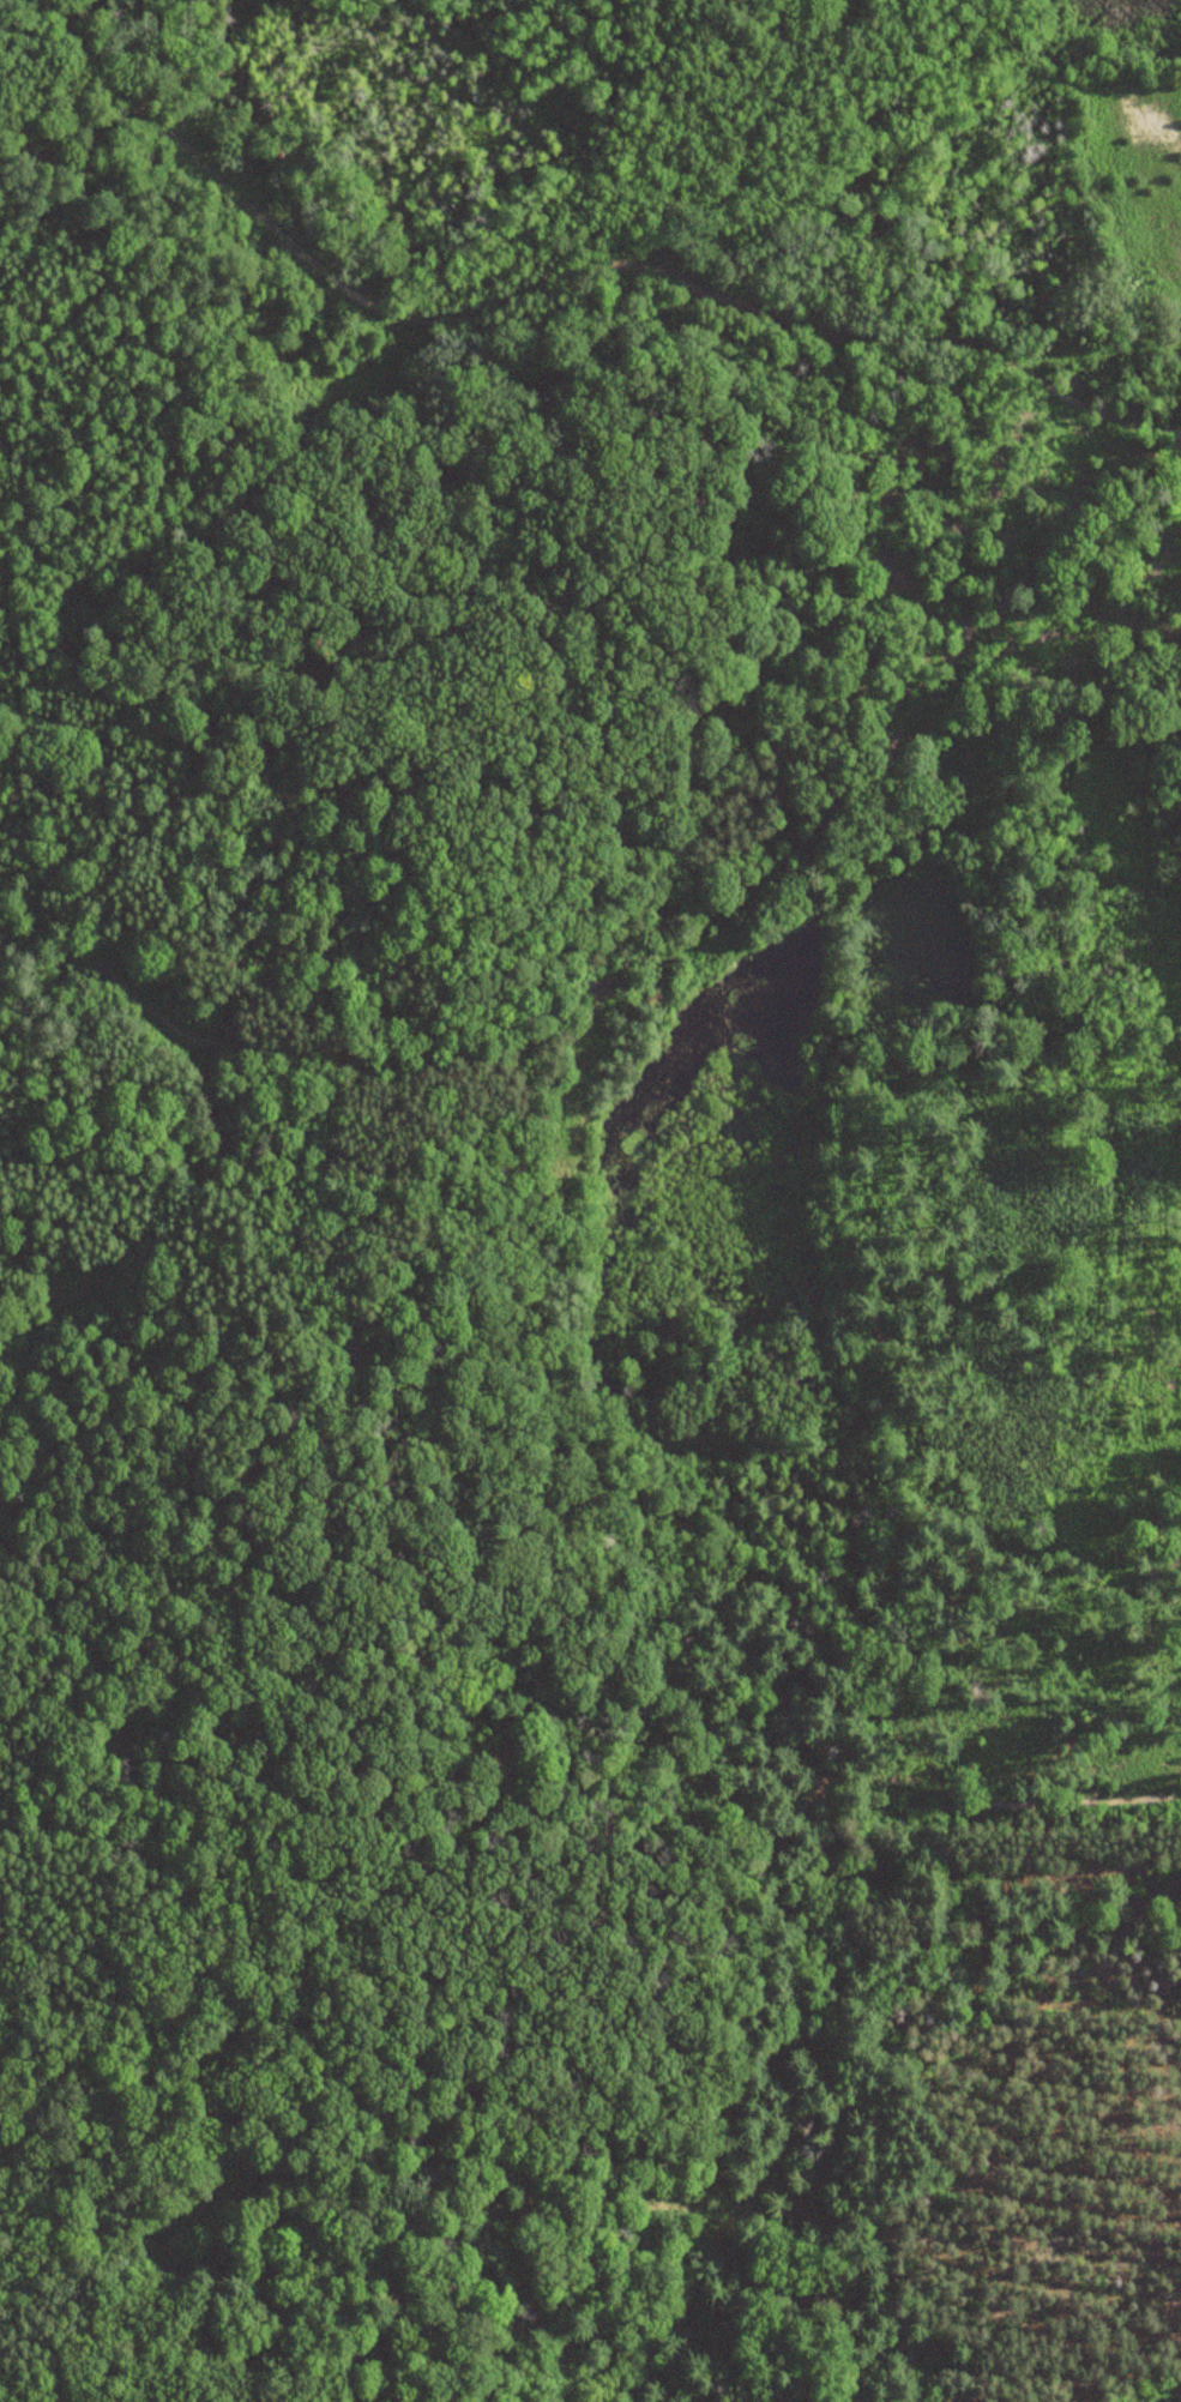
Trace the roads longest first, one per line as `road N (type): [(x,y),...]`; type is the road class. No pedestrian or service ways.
road 1 (track): [(1180,435),(976,349),(613,259),(414,325),(197,167),(34,0)]
road 2 (track): [(1180,456),(725,907),(438,1059)]
road 3 (track): [(438,1059),(197,1039),(102,964),(0,919)]
road 4 (track): [(1180,1798),(838,1810)]

